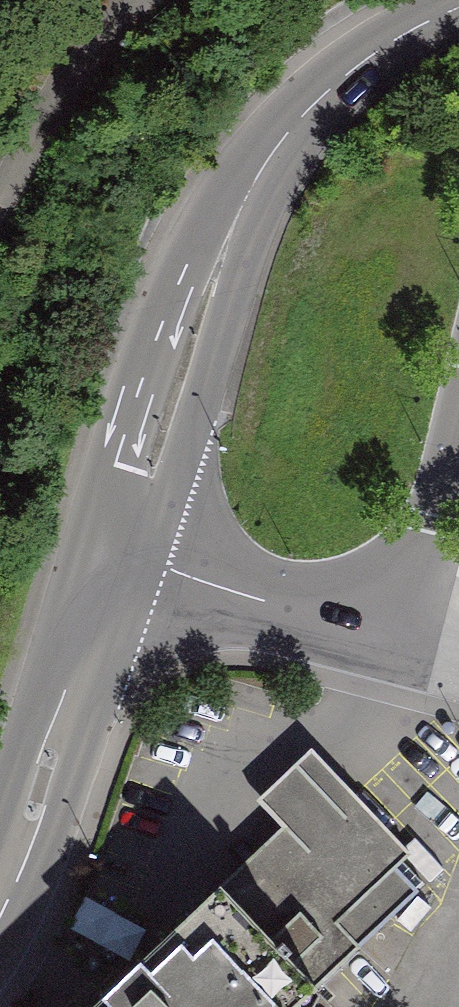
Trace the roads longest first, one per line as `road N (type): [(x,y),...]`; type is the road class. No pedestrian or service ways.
road 1 (secondary): [(458,9),(409,32),(334,86),(303,114),(248,192),(111,554)]
road 2 (tertiary): [(458,435),(420,572),(387,611),(340,615),(262,601),(111,554)]
road 3 (secondary): [(0,913),(111,554)]
road 4 (residential): [(137,0),(73,80),(0,211)]

